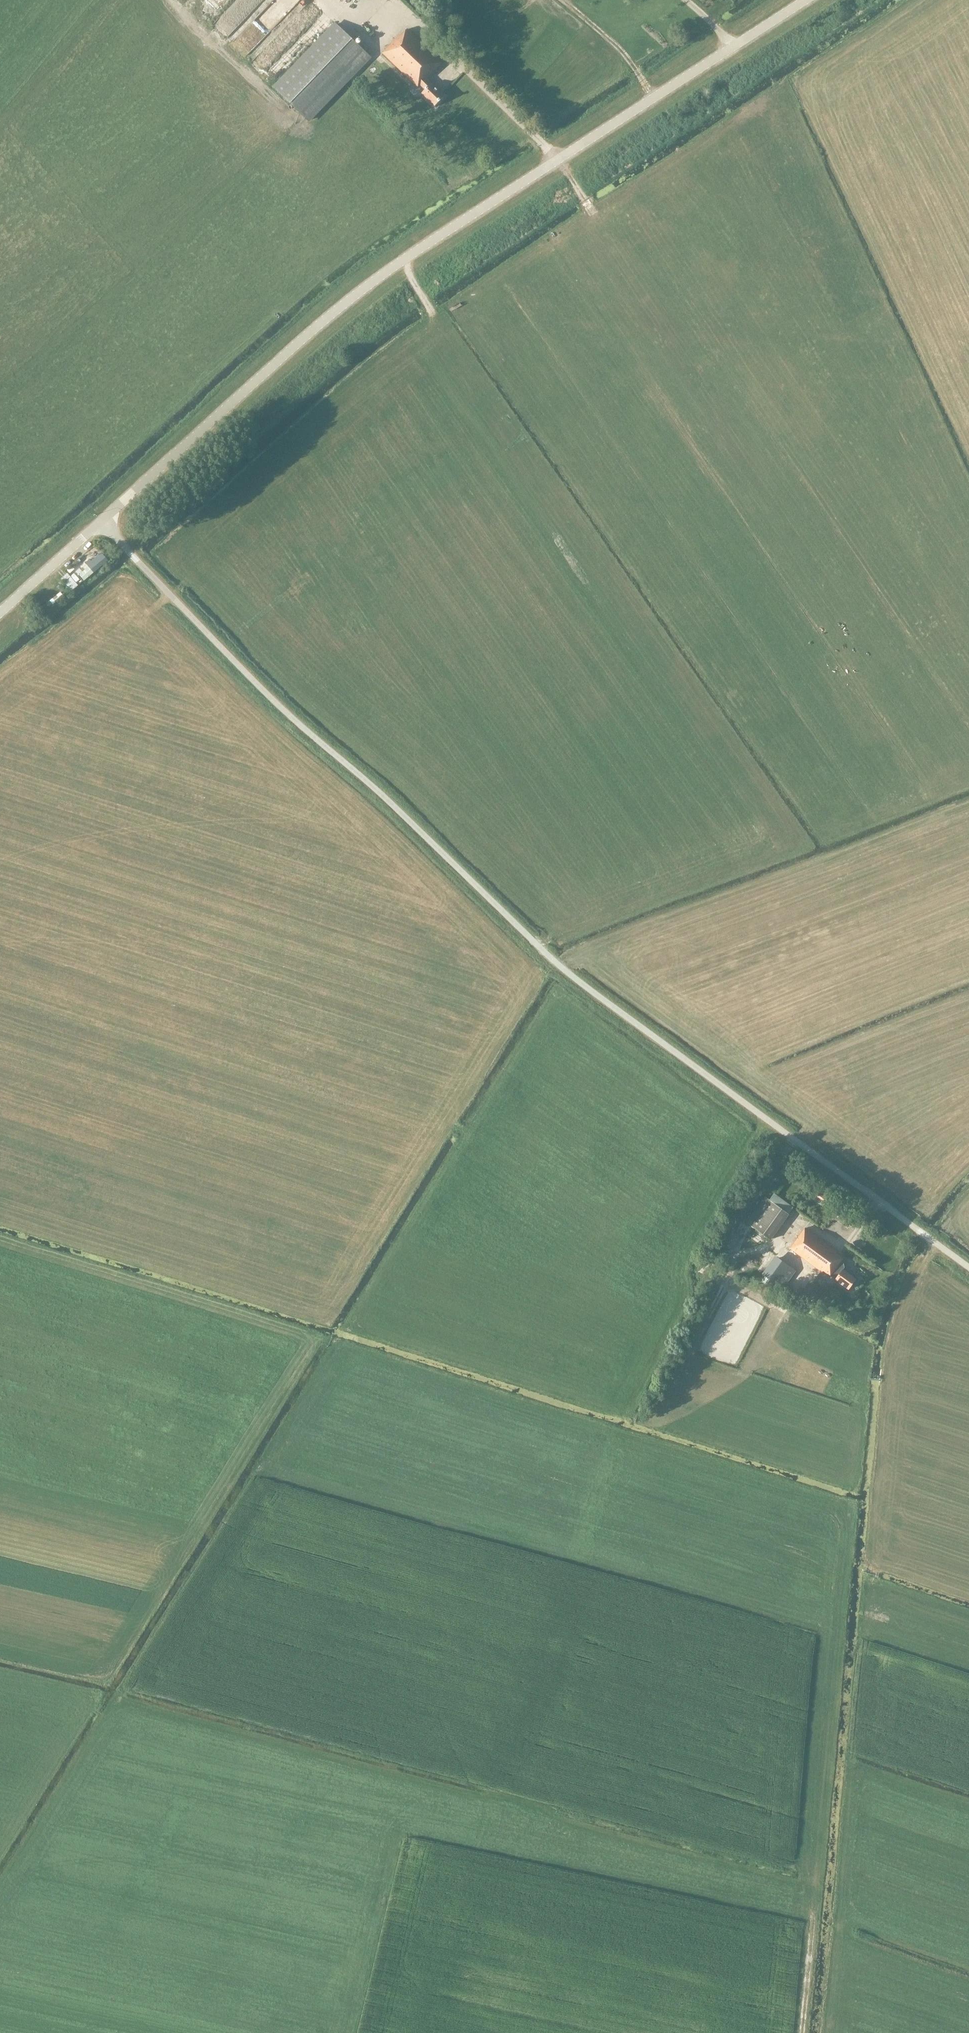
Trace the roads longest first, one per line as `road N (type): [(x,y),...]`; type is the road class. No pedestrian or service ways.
road 1 (unclassified): [(968,1268),(556,963),(267,694),(102,521)]
road 2 (tertiary): [(102,521),(384,272),(805,0)]
road 3 (tertiary): [(0,610),(102,521)]

